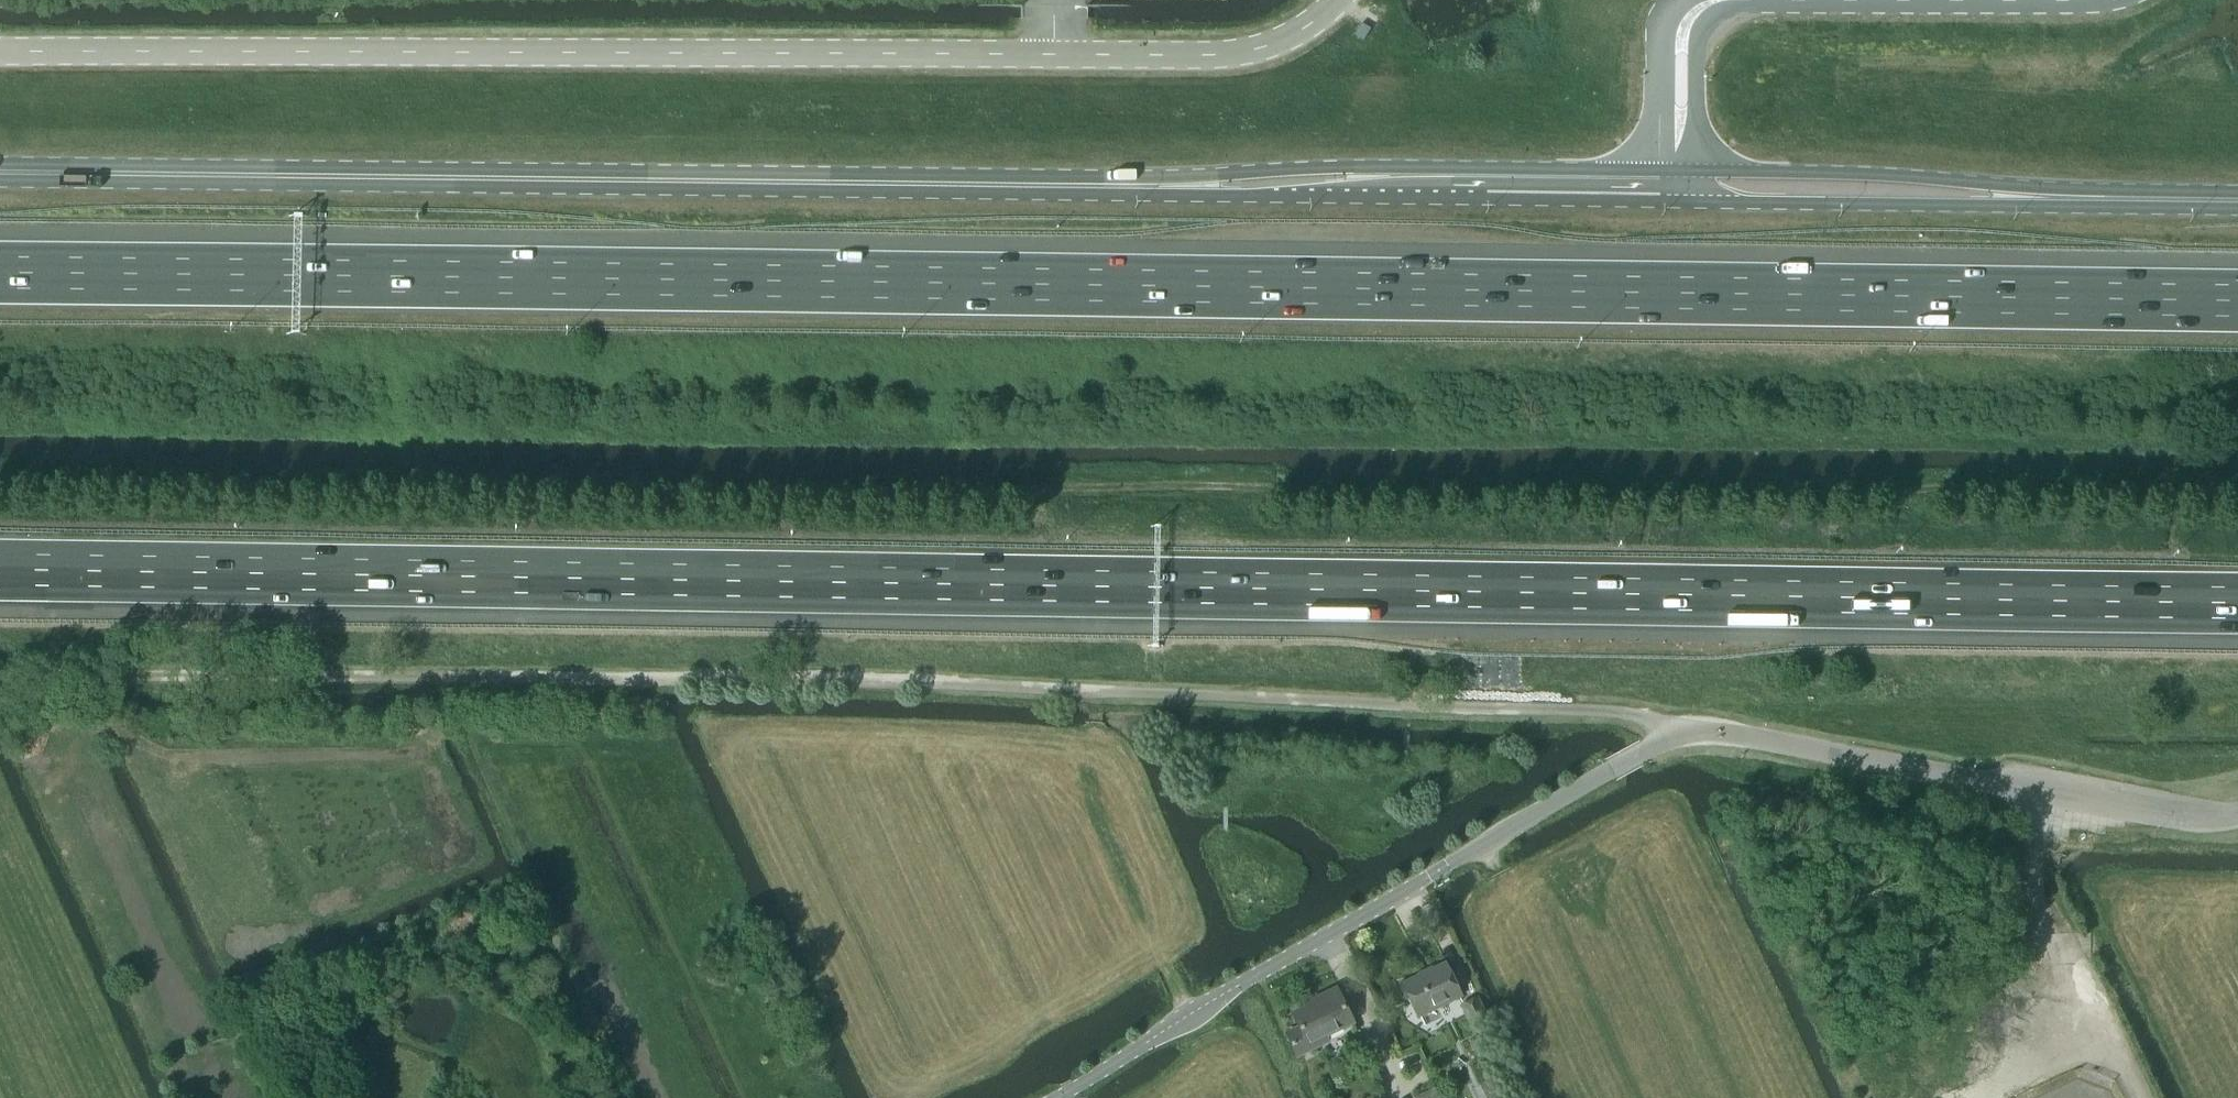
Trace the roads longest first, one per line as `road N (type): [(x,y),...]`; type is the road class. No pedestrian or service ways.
road 1 (motorway): [(0,575),(2237,603)]
road 2 (motorway): [(2237,301),(0,275)]
road 3 (track): [(1677,733),(1665,723),(1600,714),(1274,698),(645,679),(0,673)]
road 4 (unclassified): [(0,50),(1223,54),(1290,40),(1338,0)]
road 5 (secondary): [(1160,190),(0,177)]
road 6 (unclassified): [(1056,1097),(1677,733)]
road 7 (unclassified): [(2237,809),(2197,818),(1723,734),(1677,733)]
road 8 (secondary): [(1682,174),(1312,172),(1160,190)]
road 9 (secondary): [(1160,190),(1251,199),(1682,206)]
road 10 (secondary): [(2048,201),(1898,179),(1682,174)]
road 11 (secondary): [(1682,206),(1980,208),(2048,201)]
road 12 (track): [(2034,842),(2092,1074)]
road 13 (unclassified): [(1857,0),(2087,0)]
road 14 (unclassified): [(1682,174),(1683,34),(1699,10),(1721,0)]
road 15 (secondary): [(2237,204),(2048,201)]

